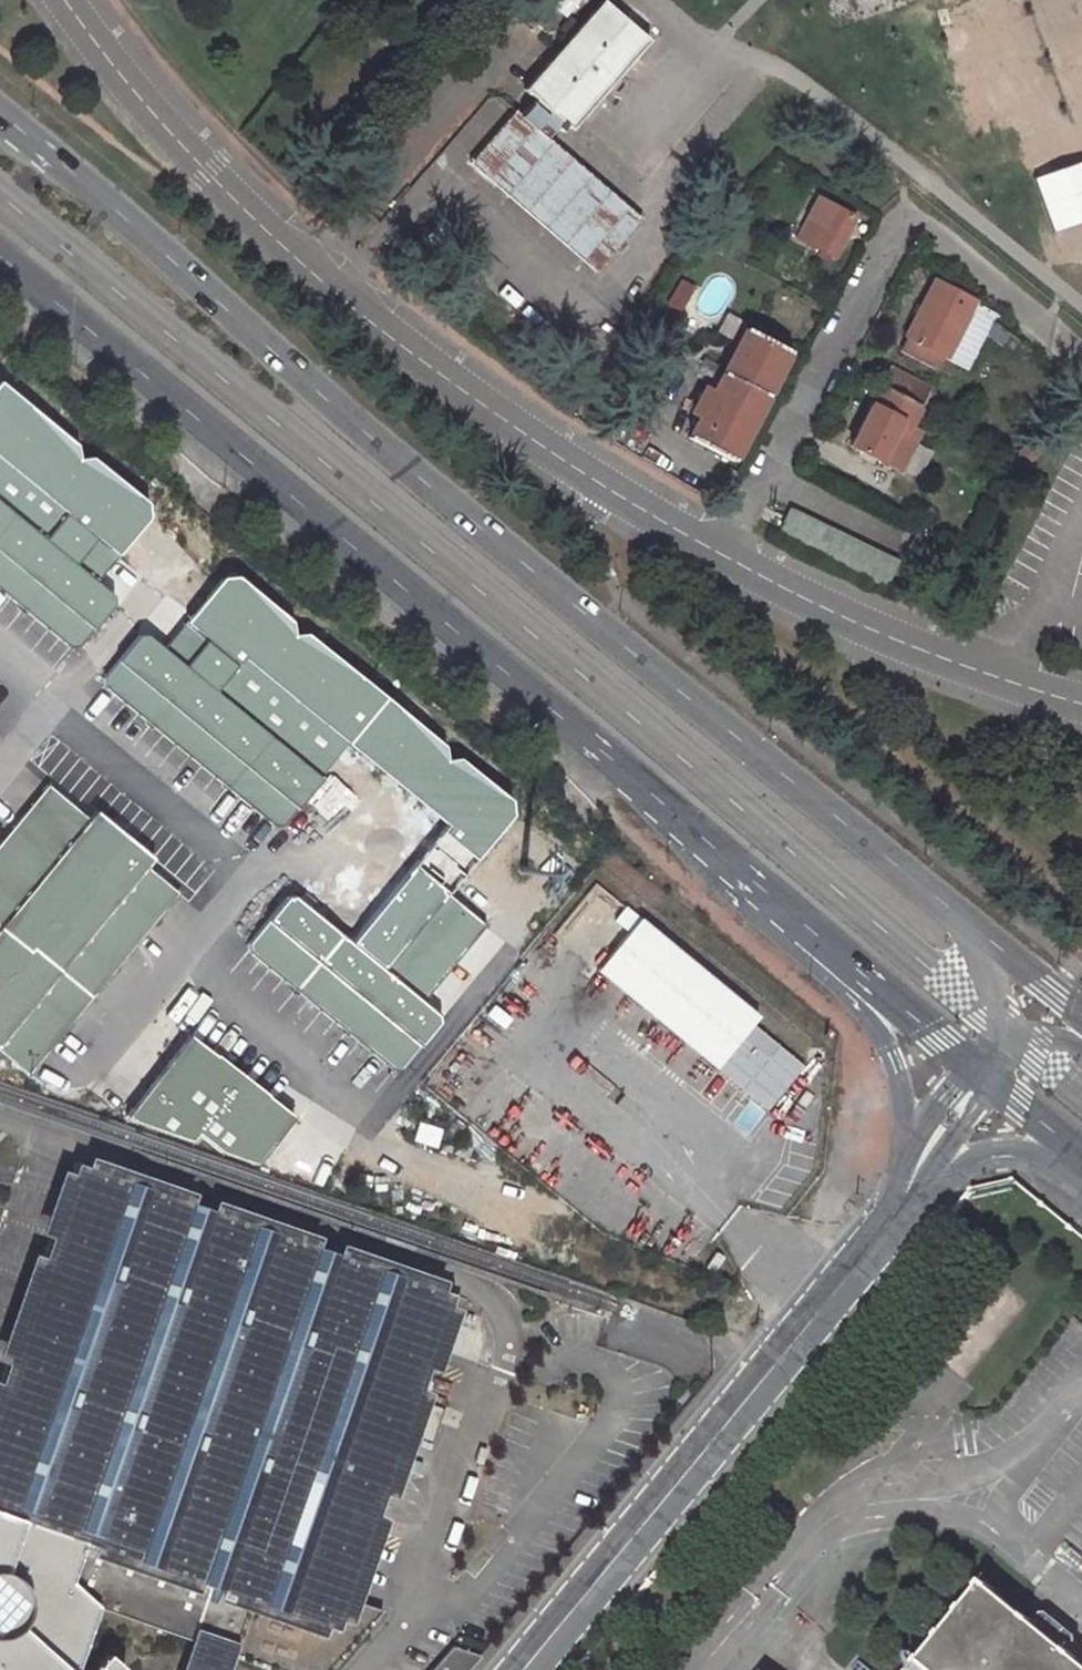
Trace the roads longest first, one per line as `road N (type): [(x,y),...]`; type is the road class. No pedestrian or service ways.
road 1 (primary): [(976,929),(511,555),(0,115)]
road 2 (primary): [(0,255),(789,914)]
road 3 (tertiary): [(890,1228),(521,1669)]
road 4 (tertiary): [(789,914),(794,948),(882,1035),(914,1138)]
road 5 (primary): [(789,914),(982,1071)]
road 6 (tertiary): [(928,1182),(969,1156),(1005,1149),(1027,1155),(1081,1198)]
road 7 (primary): [(1081,1016),(976,929)]
road 8 (primary): [(982,1071),(1081,1155)]
road 9 (tertiary): [(928,1182),(981,1098),(982,1071)]

